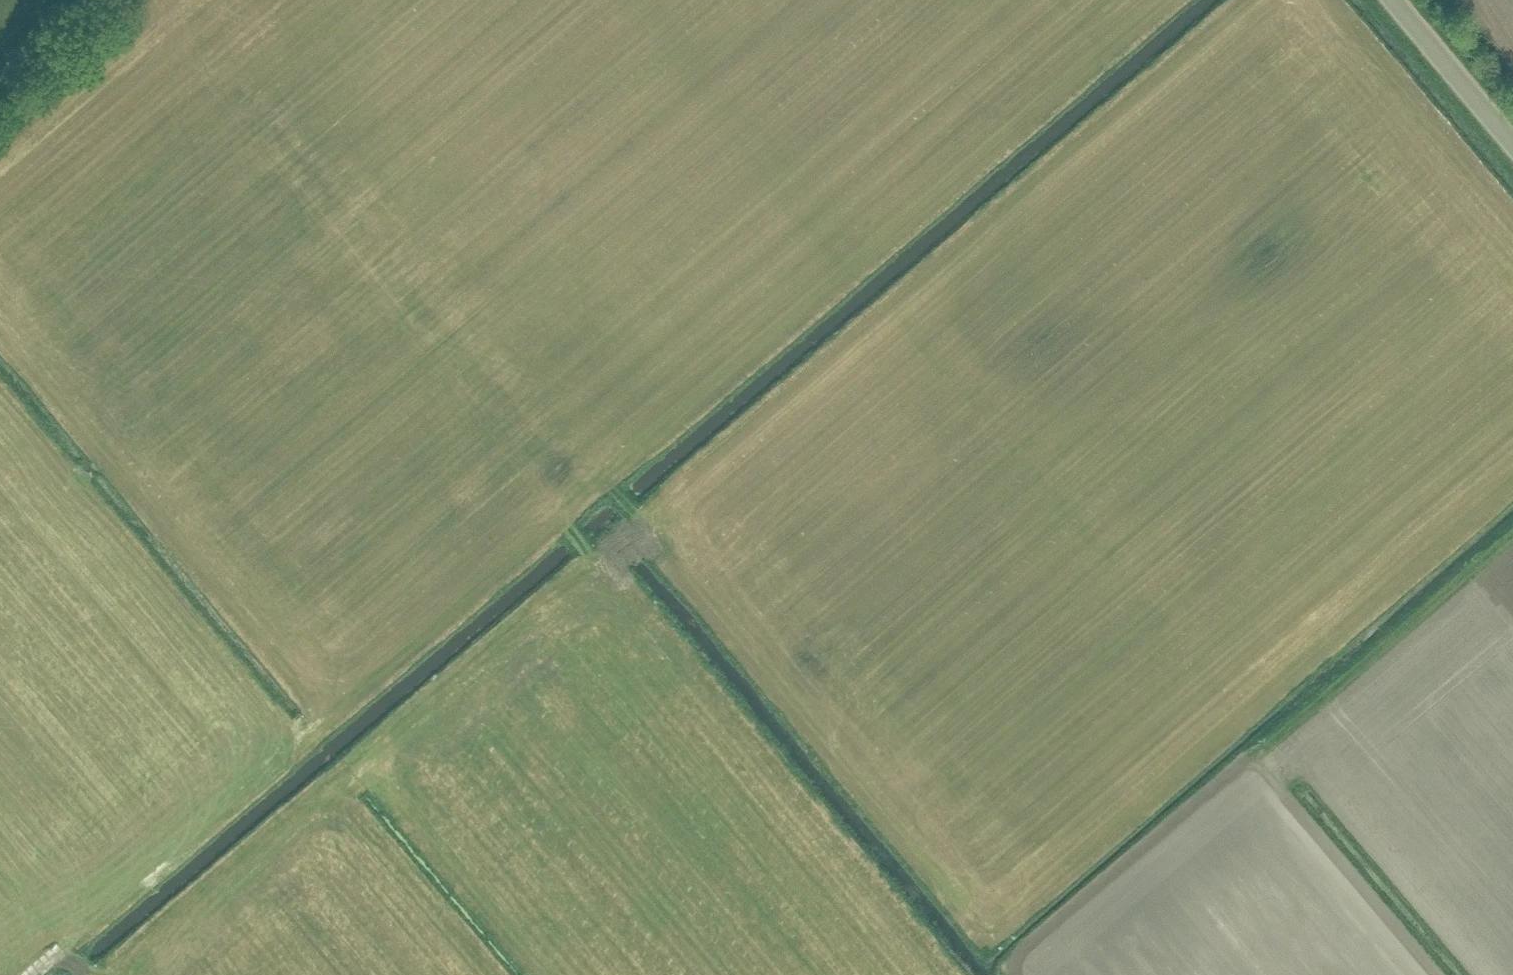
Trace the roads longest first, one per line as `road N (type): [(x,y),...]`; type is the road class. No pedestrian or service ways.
road 1 (tertiary): [(1512,141),(1395,0)]

